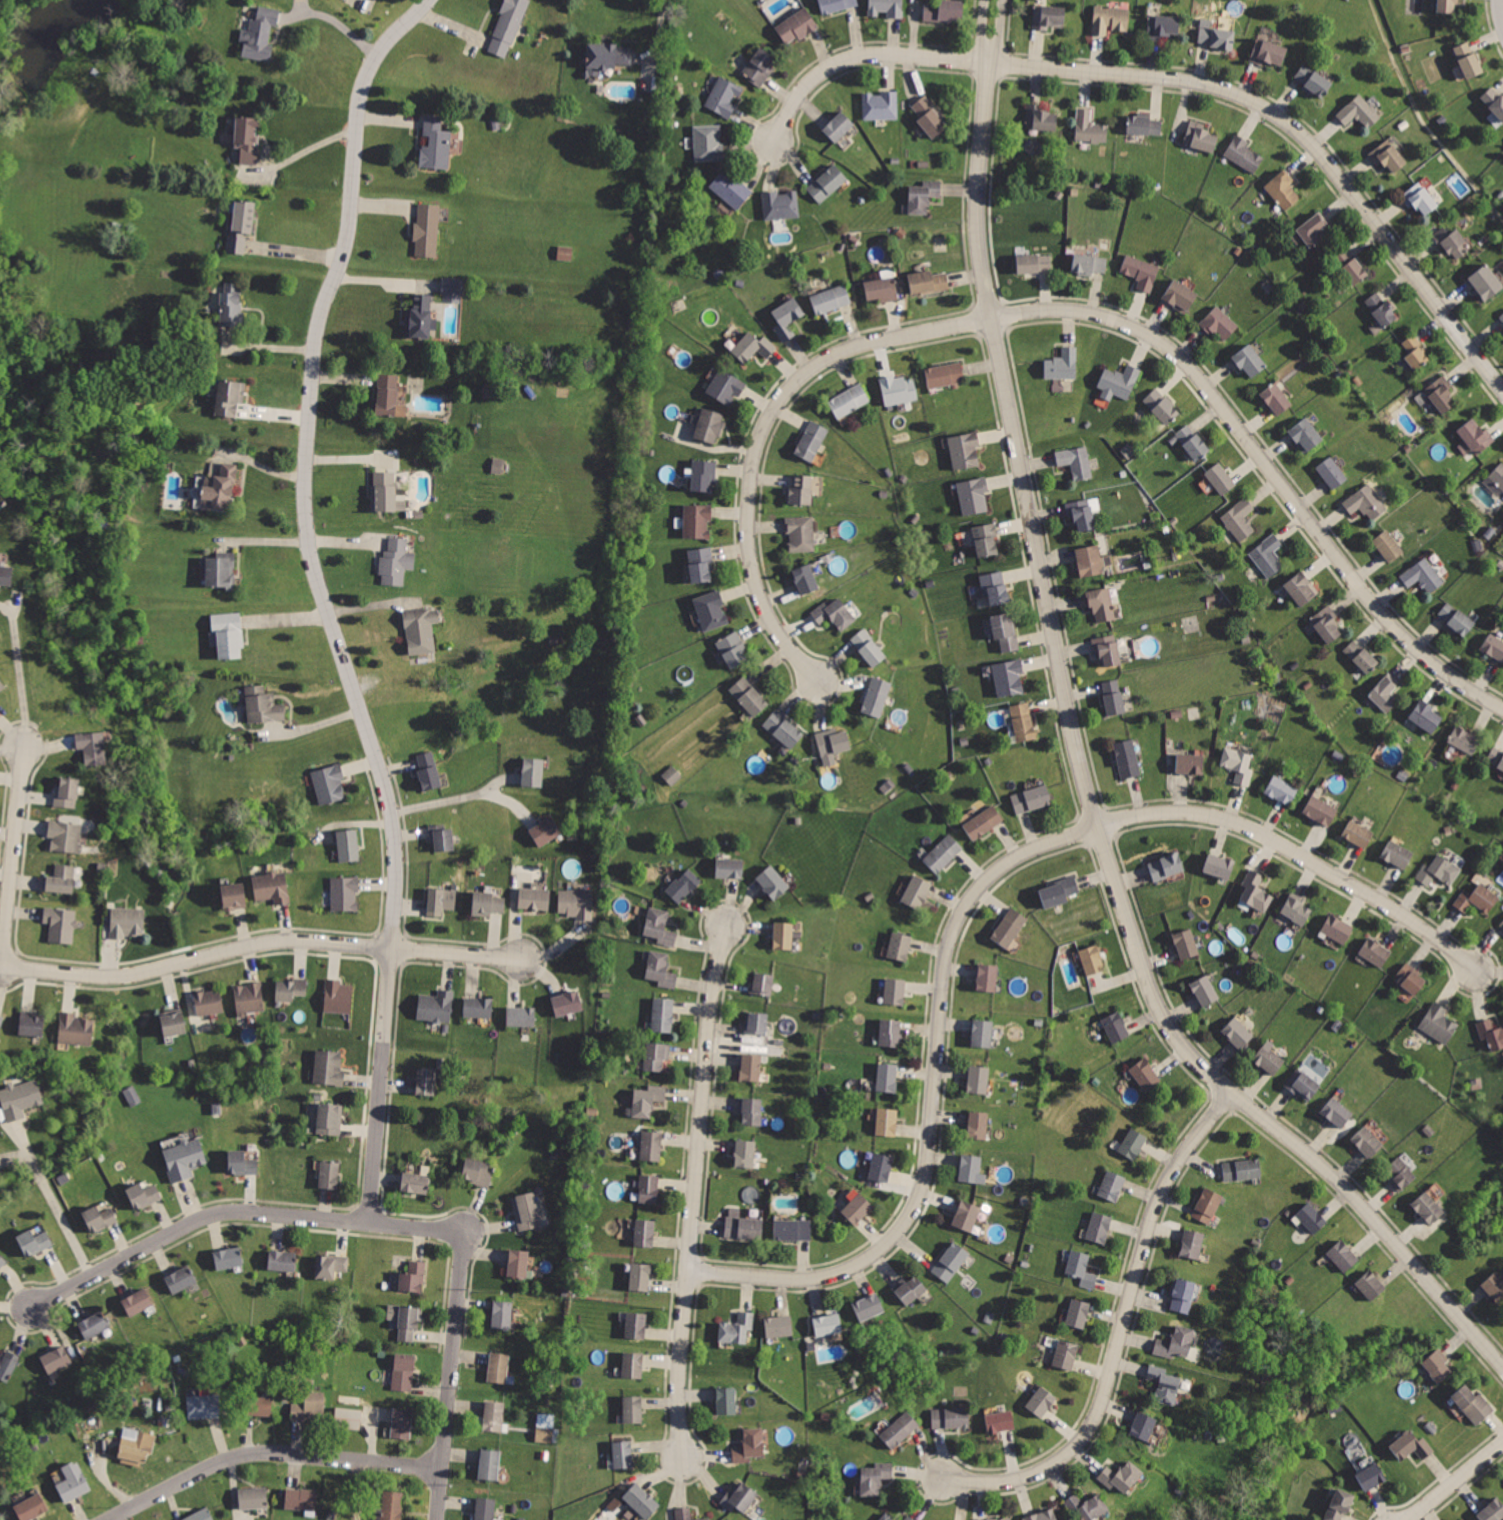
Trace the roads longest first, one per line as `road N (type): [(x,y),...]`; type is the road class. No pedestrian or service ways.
road 1 (residential): [(994,0),(980,207),(984,261),(1075,725),(1151,986),(1189,1053),(1344,1184),(1502,1372)]
road 2 (residential): [(365,1223),(397,949),(398,847),(310,553),(306,446),(319,327),(352,236),(366,76),(388,39),(432,0)]
road 3 (residential): [(523,963),(279,943),(106,978),(4,969),(26,744)]
road 4 (residential): [(1102,828),(1031,850),(991,878),(962,917),(946,975),(928,1175),(887,1245),(838,1273),(808,1278),(689,1271)]
road 5 (residential): [(996,318),(1063,309),(1102,315),(1181,357),(1392,619),(1446,670),(1502,707)]
road 6 (residential): [(988,65),(1148,76),(1263,106),(1316,147),(1502,388)]
road 7 (residential): [(996,318),(866,342),(834,356),(806,373),(768,423),(750,507),(758,583),(792,648),(821,680)]
road 8 (residential): [(1233,1093),(1161,1195),(1101,1405),(1081,1441),(1047,1469),(1017,1479),(942,1478)]
road 9 (residential): [(731,926),(689,1271),(683,1453)]
road 10 (residential): [(467,1235),(213,1214),(32,1307)]
road 11 (residential): [(1102,828),(1169,812),(1233,822),(1409,920),(1479,972)]
road 12 (residential): [(109,1519),(228,1458),(259,1452),(436,1465)]
road 13 (residential): [(467,1235),(432,1519)]
road 14 (residential): [(988,65),(852,57),(804,91),(773,142)]

